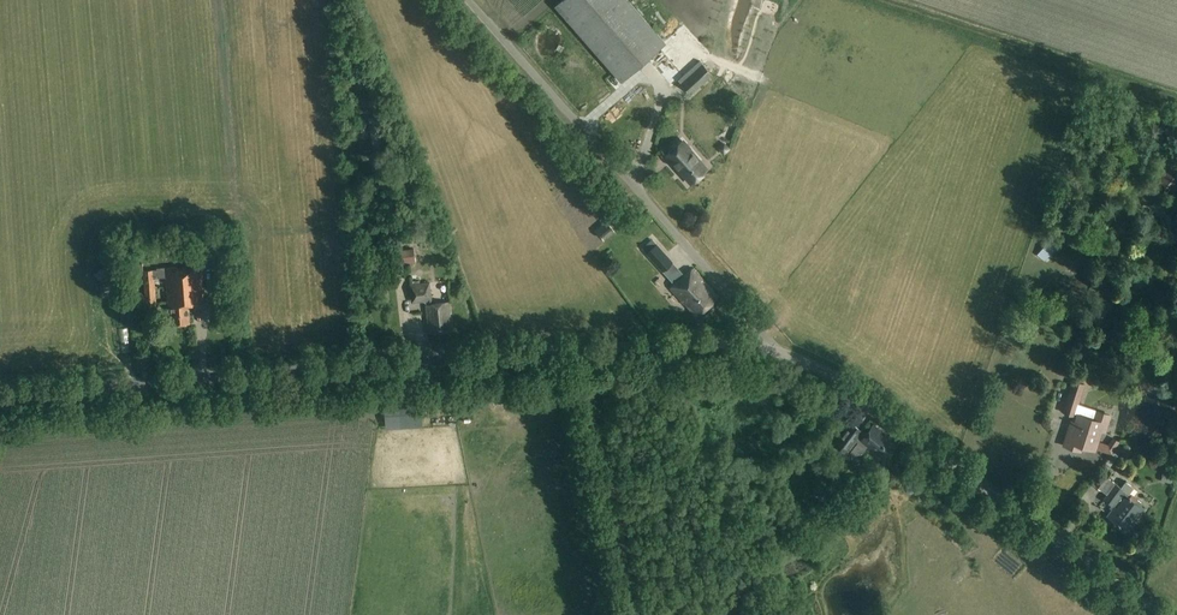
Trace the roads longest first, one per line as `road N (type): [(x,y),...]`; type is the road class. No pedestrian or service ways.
road 1 (tertiary): [(0,393),(530,354)]
road 2 (unclassified): [(468,0),(784,354)]
road 3 (tertiary): [(1156,614),(857,391),(784,354)]
road 4 (unclassified): [(638,614),(583,350)]
road 5 (tertiary): [(784,354),(731,342),(583,350)]

